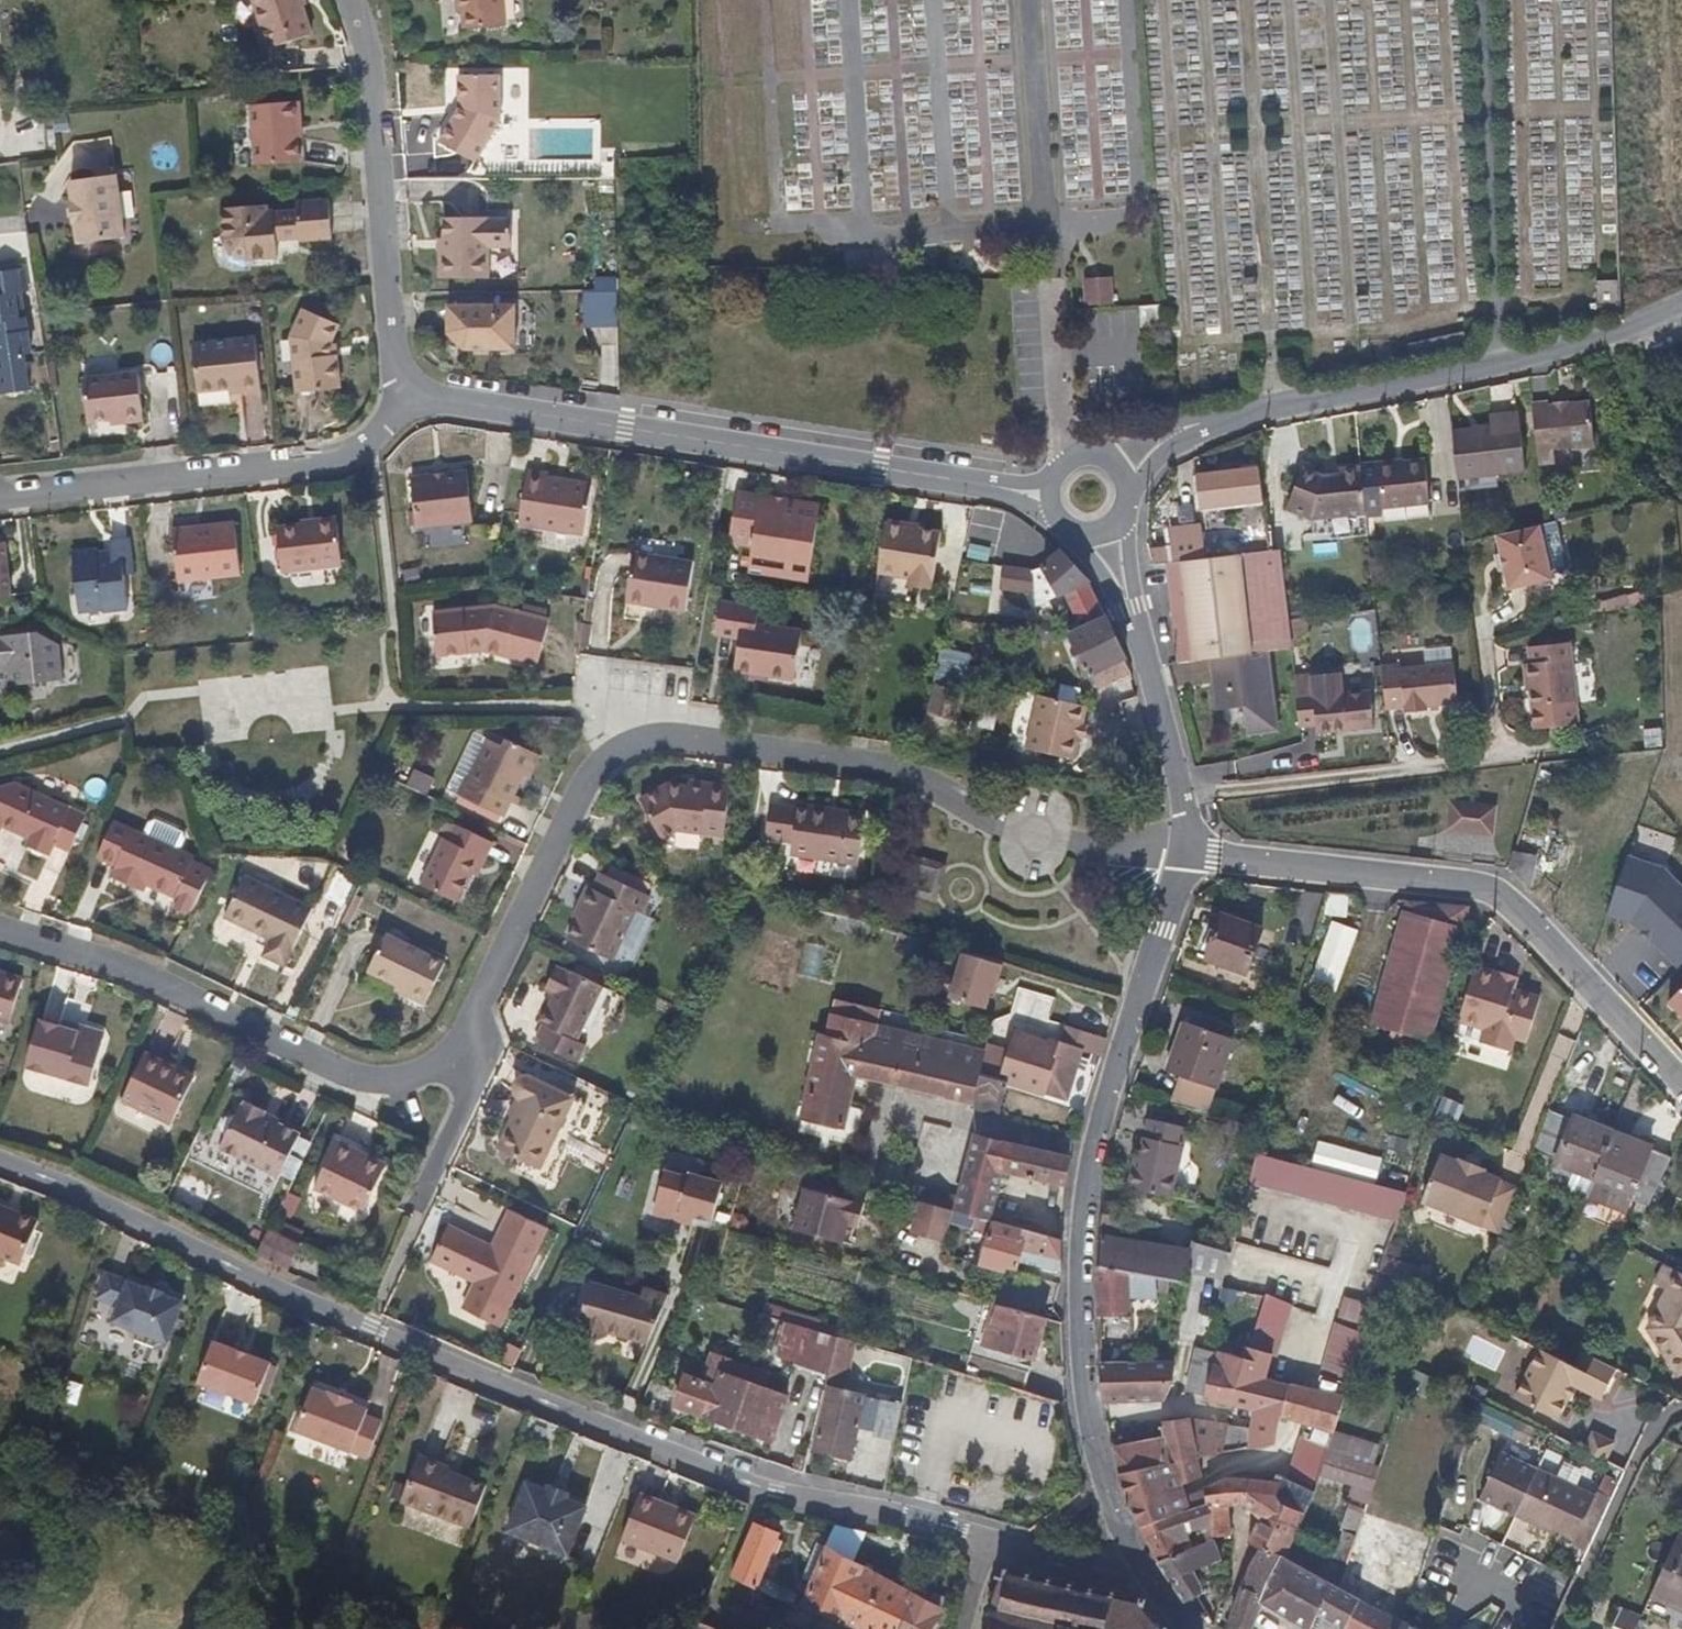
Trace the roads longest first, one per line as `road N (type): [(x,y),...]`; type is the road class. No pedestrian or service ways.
road 1 (unclassified): [(985,1543),(737,1475),(348,1320),(65,1180),(0,1158)]
road 2 (residential): [(1187,851),(1021,837),(887,769),(654,738),(614,752),(581,792),(489,981),(483,1059)]
road 3 (residential): [(1160,1581),(1119,1523),(1093,1449),(1071,1367),(1070,1296),(1094,1156),(1187,851)]
road 4 (residential): [(1049,496),(408,393)]
road 5 (residential): [(1120,469),(1254,415),(1547,358),(1681,293)]
road 6 (residential): [(1681,1087),(1541,929),(1493,890),(1187,851)]
road 7 (residential): [(483,1059),(447,1059),(405,1080),(360,1076),(0,926)]
road 8 (residential): [(0,494),(328,462),(375,441),(408,393)]
road 9 (unclassified): [(408,393),(393,333),(368,45),(351,0)]
road 10 (residential): [(1100,534),(1164,728),(1187,851)]
road 11 (unclassified): [(1160,1581),(985,1543)]
road 12 (unclassified): [(483,1059),(420,1206)]

